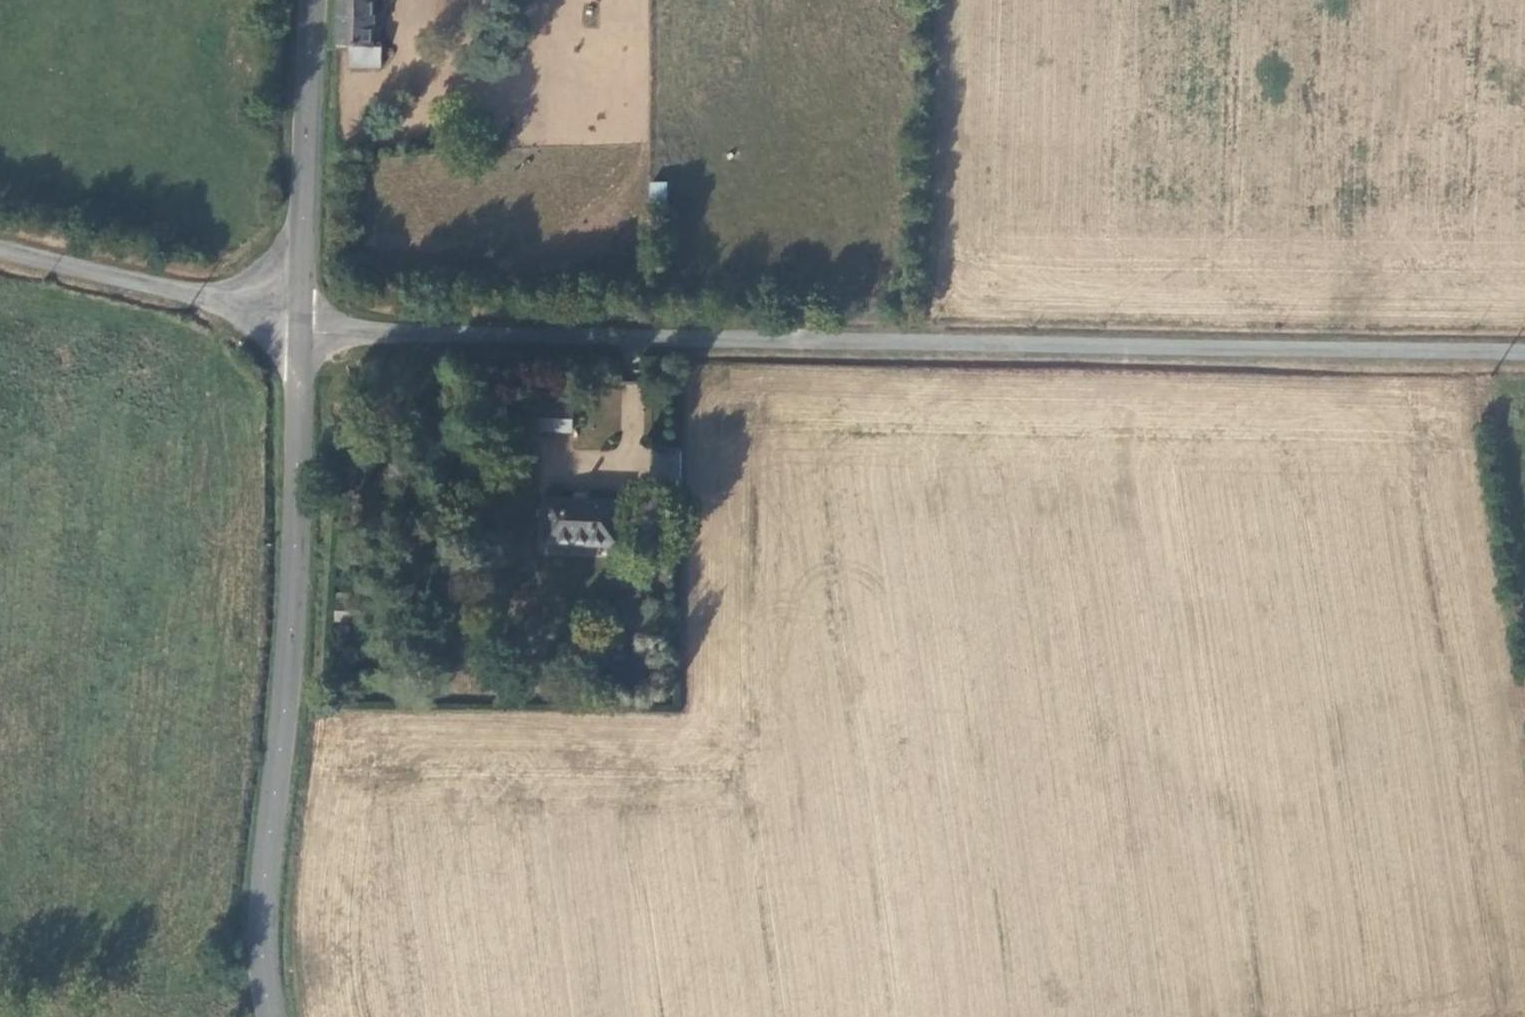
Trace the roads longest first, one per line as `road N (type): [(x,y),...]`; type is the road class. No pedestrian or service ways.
road 1 (unclassified): [(1524,353),(312,331),(299,323)]
road 2 (tertiary): [(299,323),(294,594),(258,938),(268,1016)]
road 3 (tertiary): [(316,0),(299,323)]
road 4 (unclassified): [(299,323),(0,247)]

